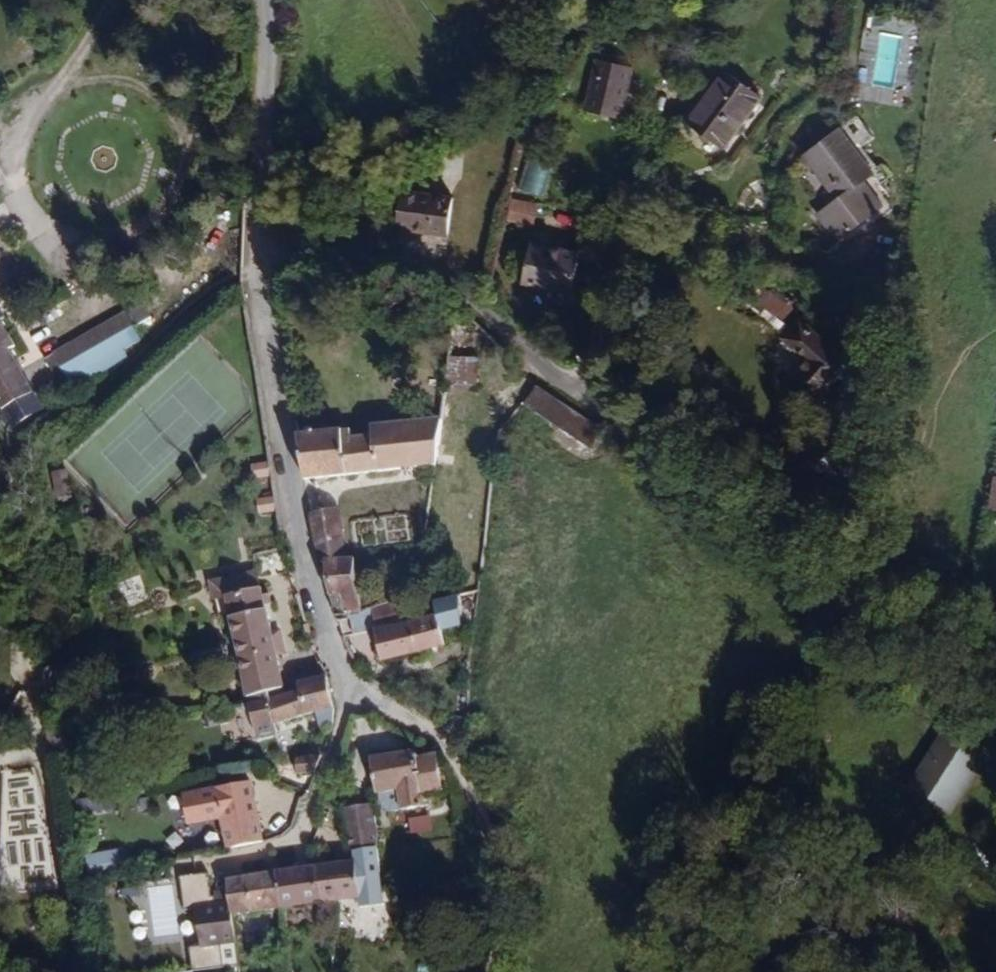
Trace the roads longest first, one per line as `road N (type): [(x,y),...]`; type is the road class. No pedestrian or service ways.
road 1 (residential): [(507,971),(493,826),(476,783),(452,744),(358,687),(319,572),(256,273),(267,63),(258,0)]
road 2 (track): [(995,614),(692,476),(545,375),(497,322),(427,274),(256,273)]

